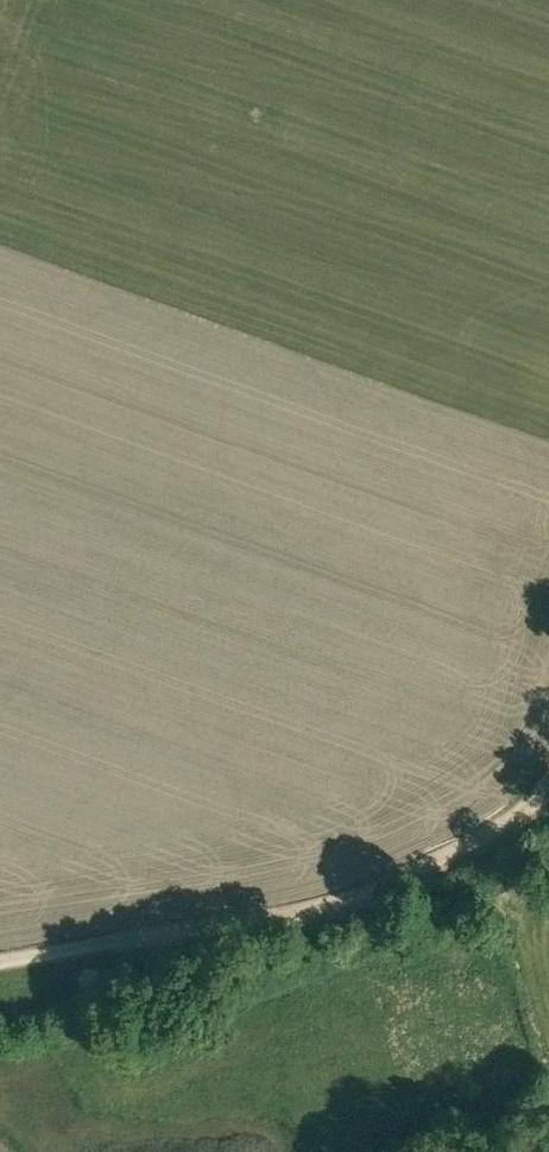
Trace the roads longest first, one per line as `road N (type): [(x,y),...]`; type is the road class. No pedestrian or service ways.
road 1 (track): [(548,783),(514,818),(361,896),(0,961)]

